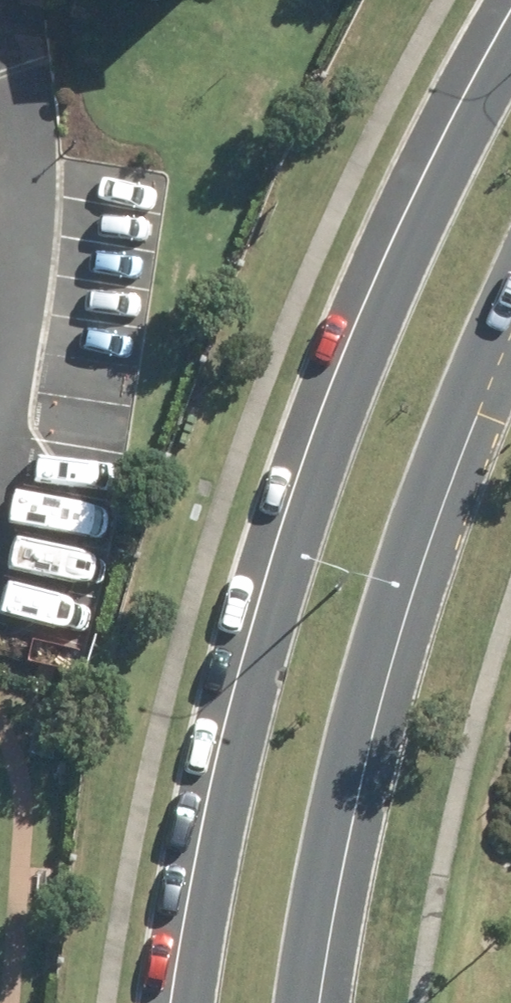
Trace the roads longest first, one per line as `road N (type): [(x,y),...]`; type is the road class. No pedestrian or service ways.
road 1 (secondary): [(201,1002),(262,681),(374,352),(510,77)]
road 2 (secondary): [(510,301),(376,659),(309,1002)]
road 3 (residential): [(0,402),(12,328),(16,101),(4,0)]

